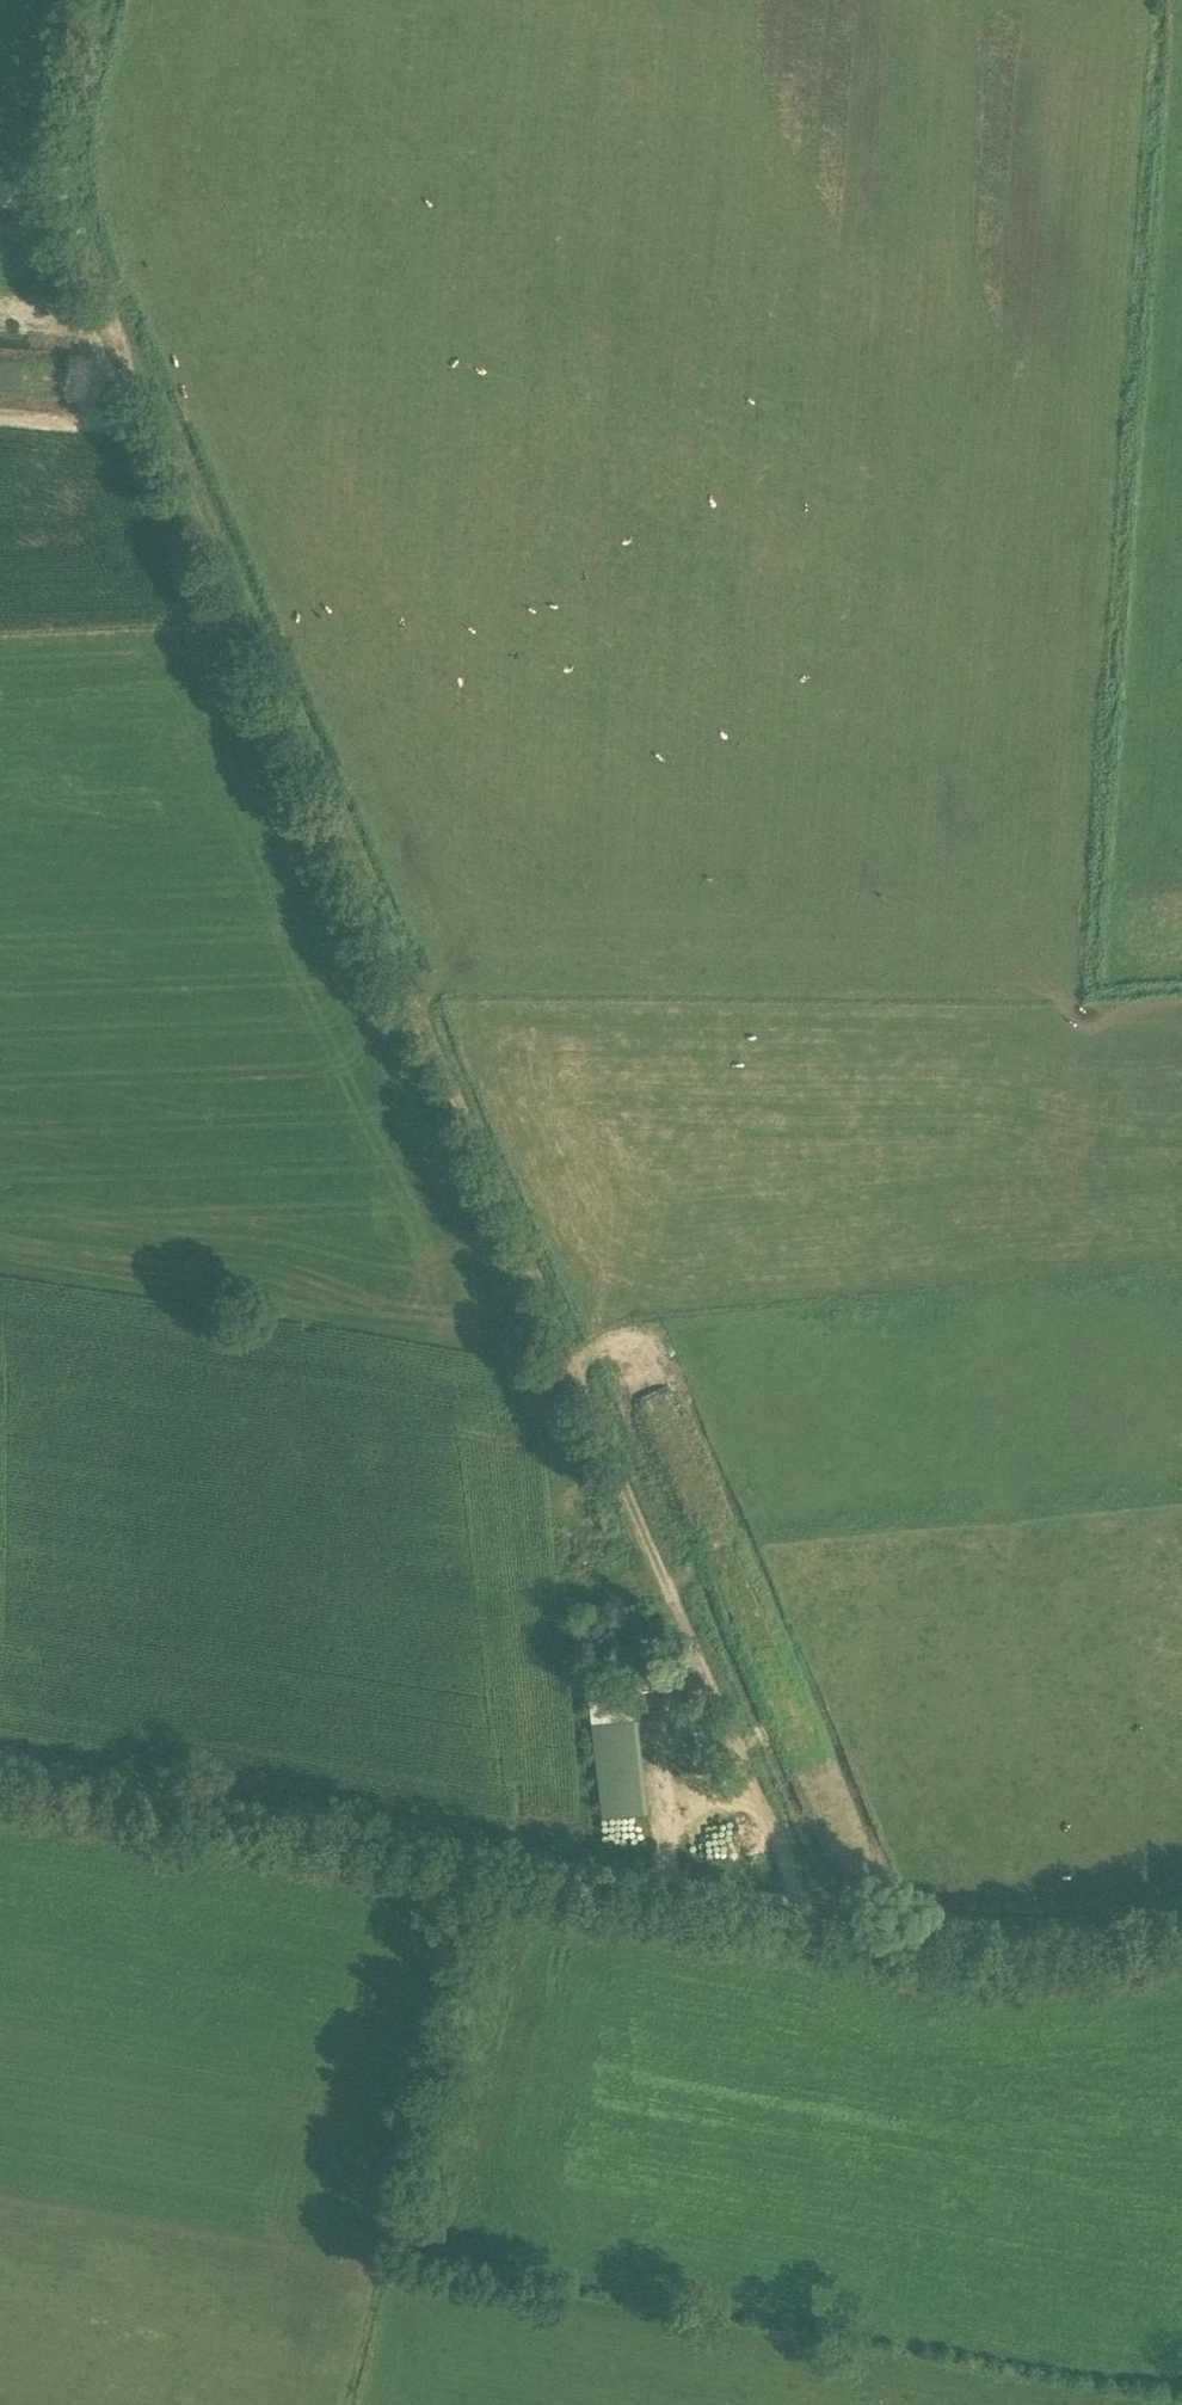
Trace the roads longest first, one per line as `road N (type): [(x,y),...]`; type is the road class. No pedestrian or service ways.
road 1 (track): [(92,0),(65,121),(64,223),(116,358),(416,1004),(805,1909)]
road 2 (unclassified): [(1181,1922),(1092,1939),(991,1943),(0,1768)]

